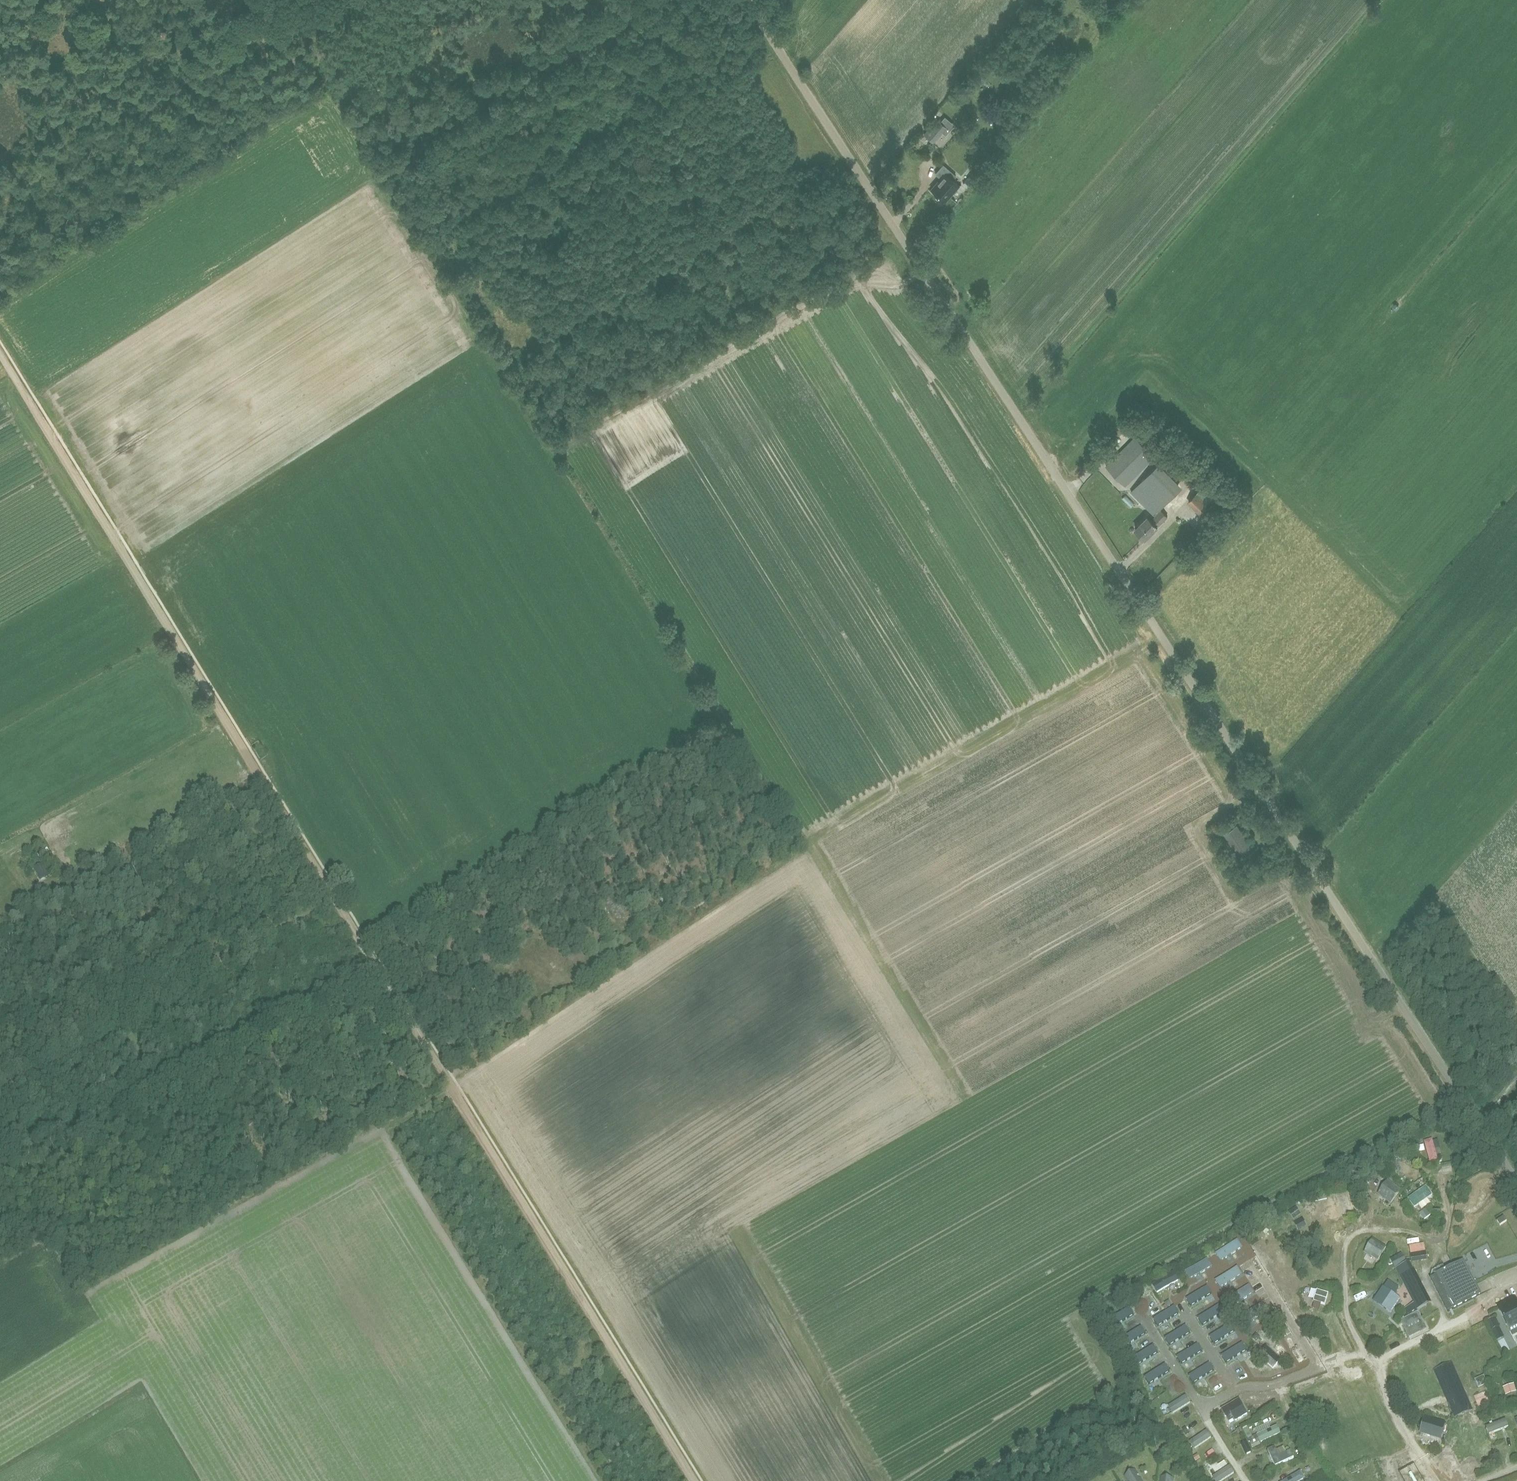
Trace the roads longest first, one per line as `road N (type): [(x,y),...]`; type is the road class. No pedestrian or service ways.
road 1 (unclassified): [(1516,1189),(746,0)]
road 2 (track): [(690,1480),(0,354)]

